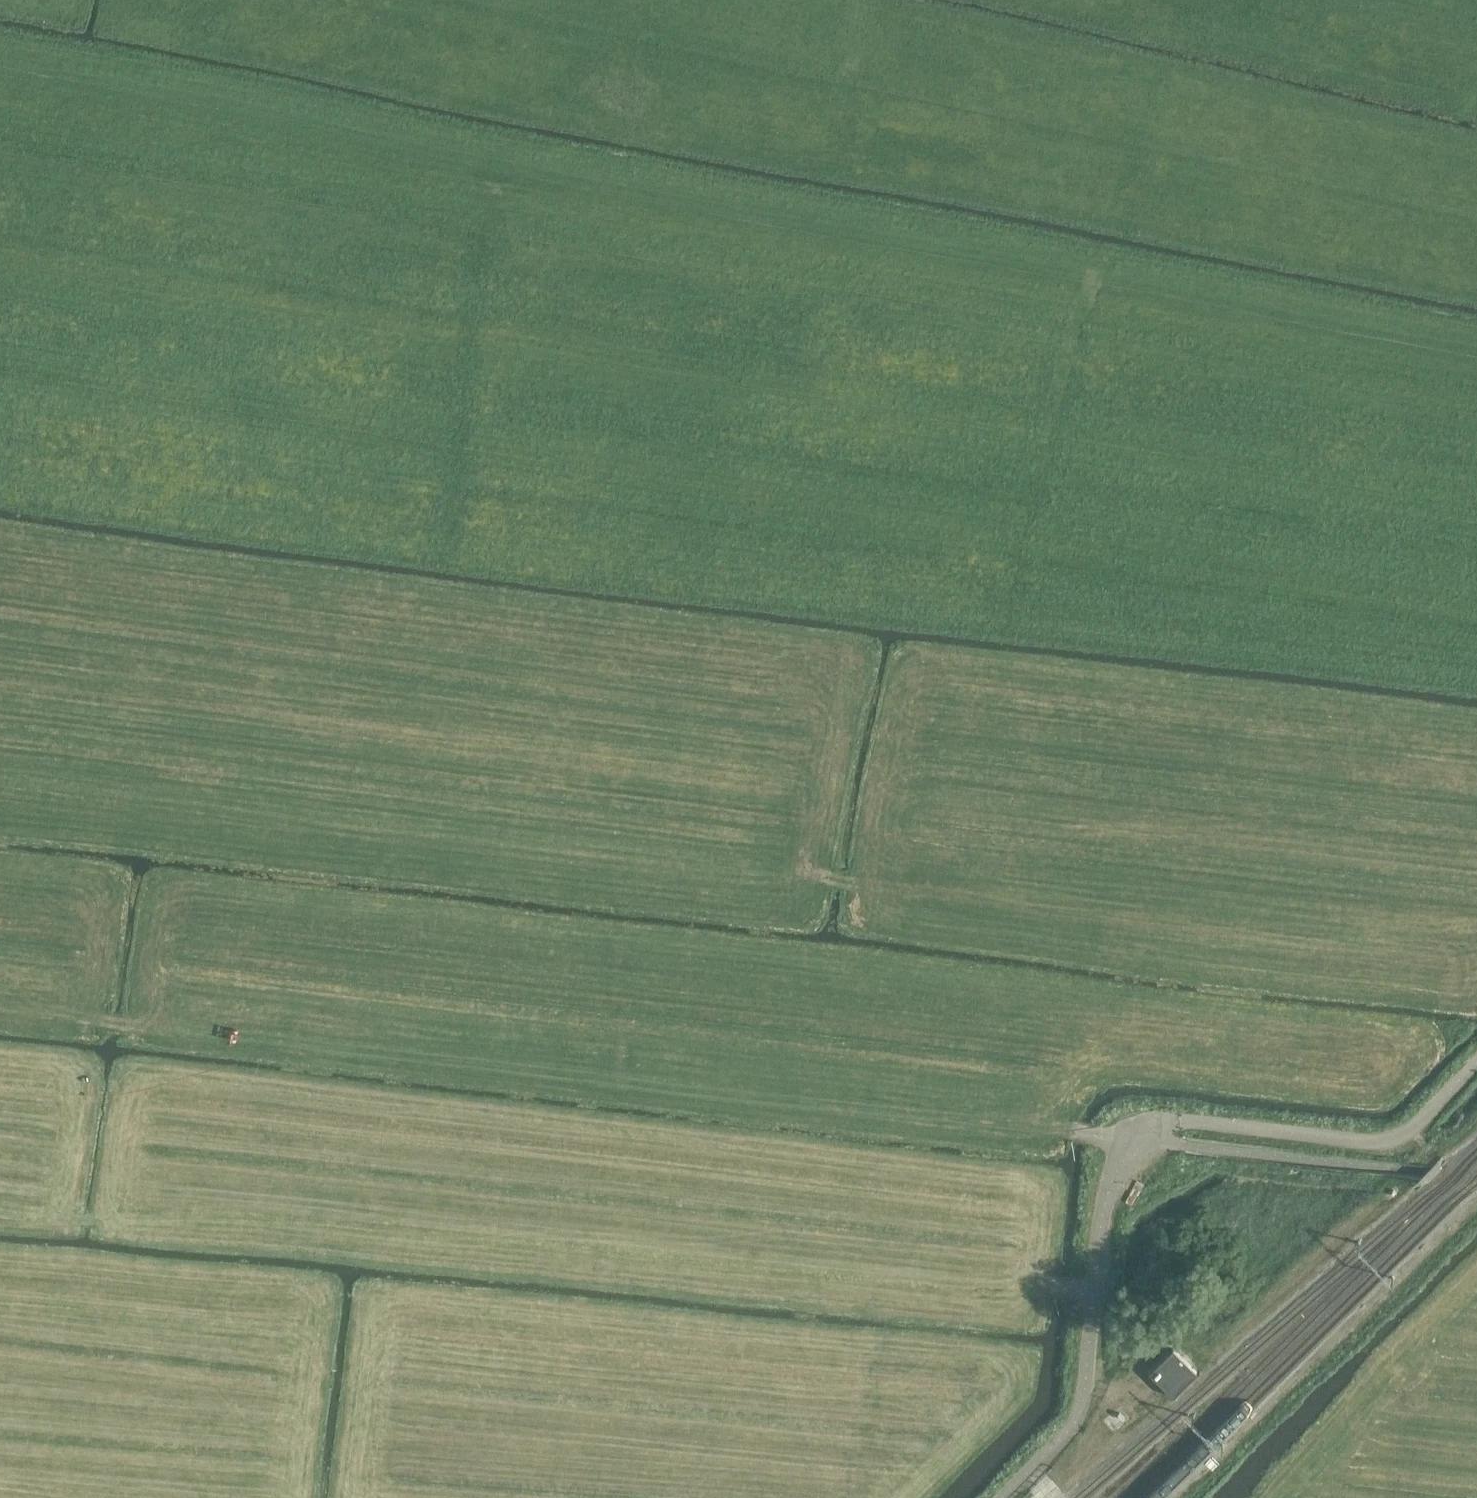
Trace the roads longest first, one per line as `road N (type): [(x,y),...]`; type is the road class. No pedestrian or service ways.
road 1 (unclassified): [(1142,1136),(1106,1201),(1078,1416),(1002,1497)]

